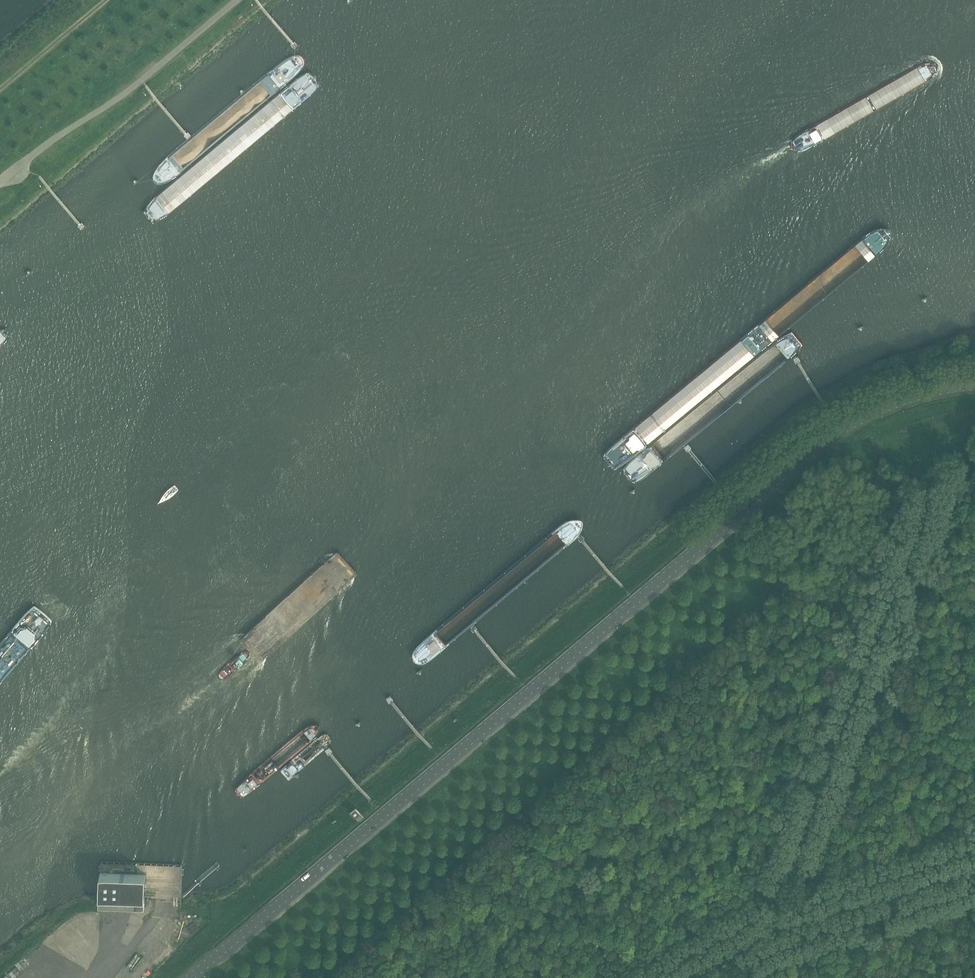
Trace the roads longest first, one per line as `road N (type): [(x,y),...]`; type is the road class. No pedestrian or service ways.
road 1 (tertiary): [(189,977),(845,428),(918,396),(974,387)]
road 2 (unclassified): [(0,181),(238,0)]

